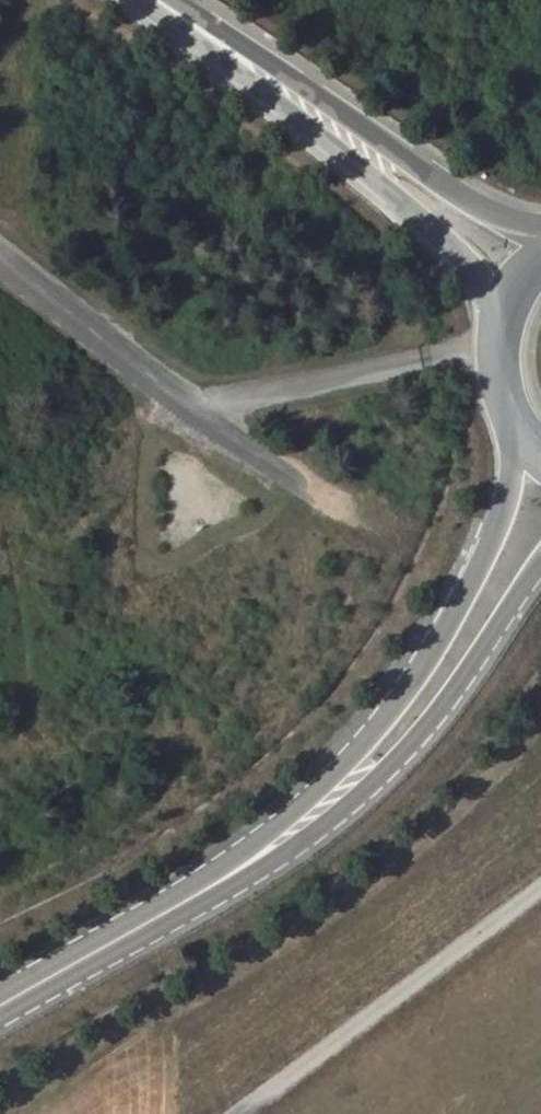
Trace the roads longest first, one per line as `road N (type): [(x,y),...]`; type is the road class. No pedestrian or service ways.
road 1 (primary): [(516,433),(488,547),(417,673),(311,799),(219,883)]
road 2 (primary): [(219,883),(335,812),(400,755),(540,561)]
road 3 (secondary): [(250,70),(454,251),(501,314)]
road 4 (secondary): [(540,229),(462,197),(250,70)]
road 5 (primary): [(219,883),(0,1008)]
road 6 (secondary): [(250,70),(148,0)]
road 7 (primary): [(501,314),(498,374),(516,433)]

